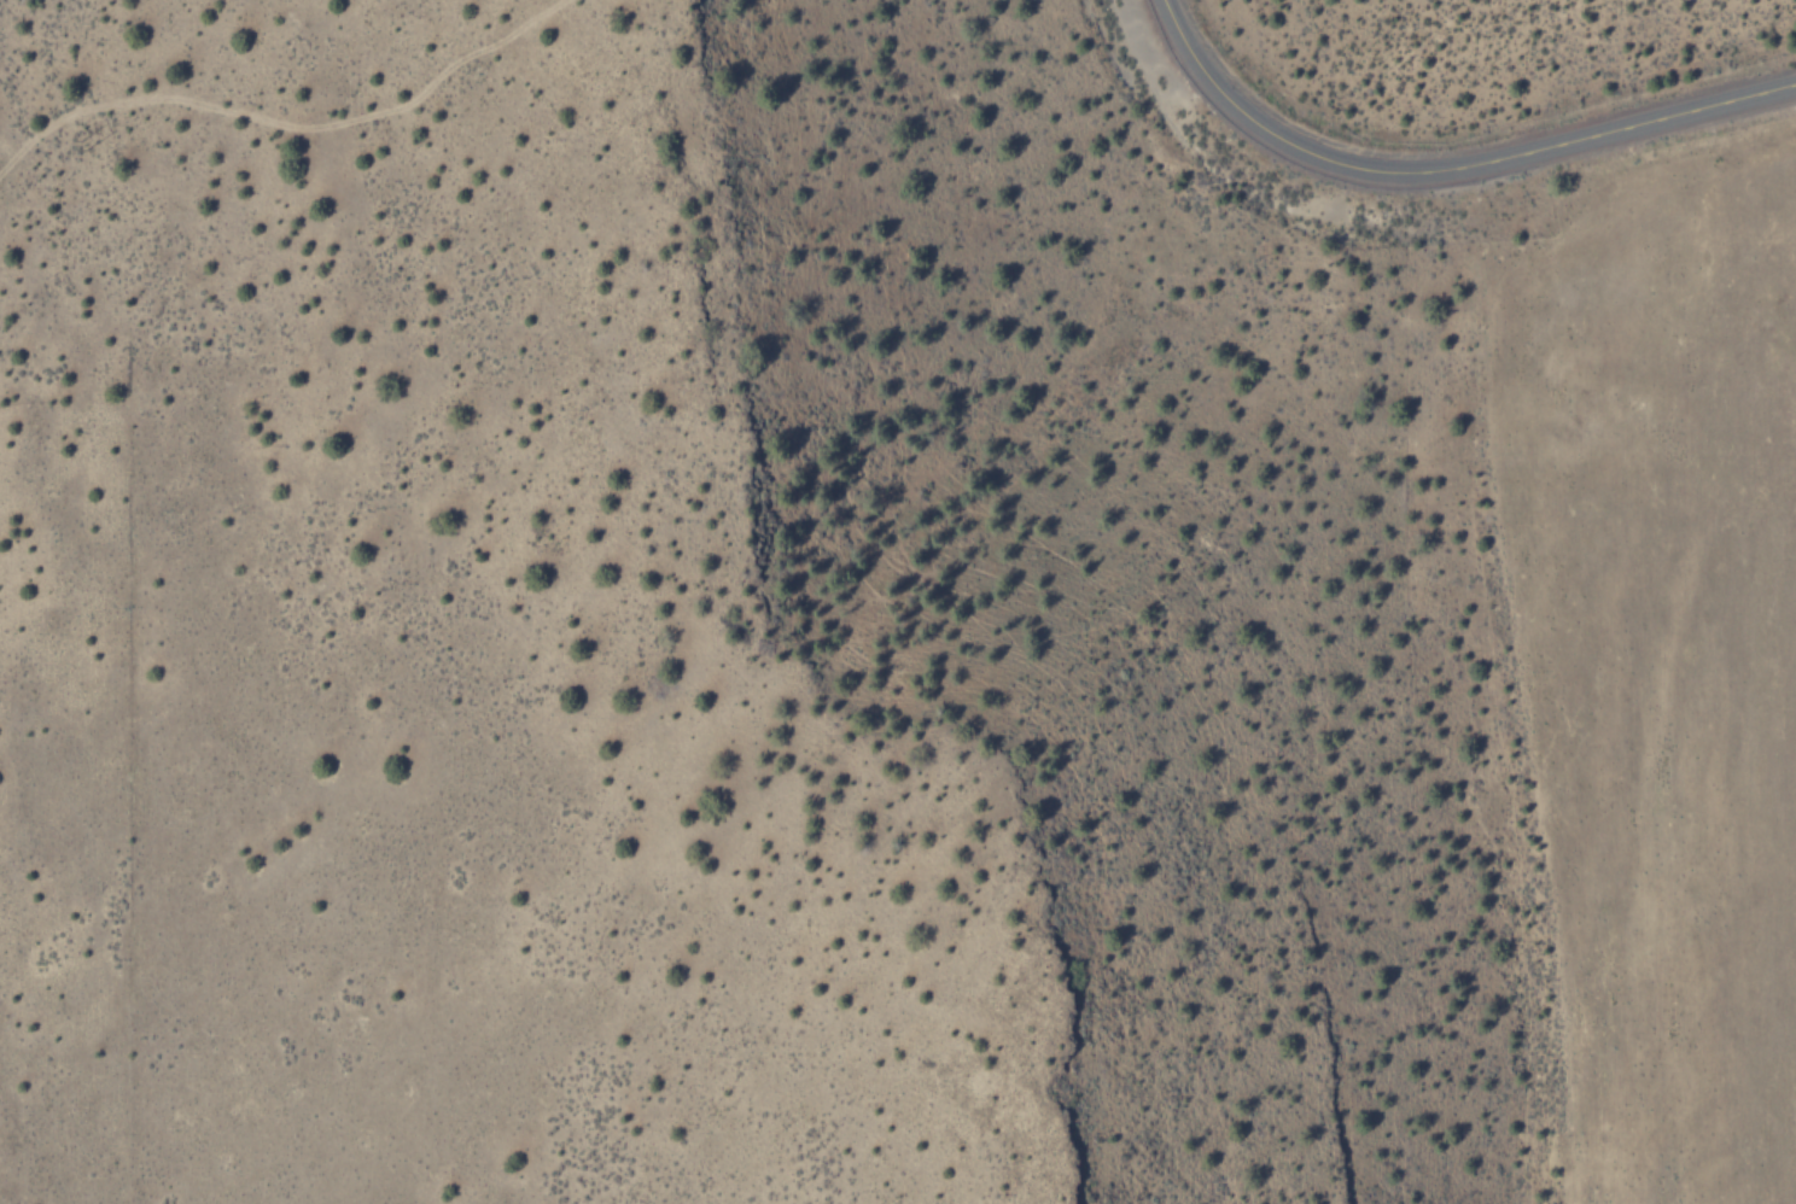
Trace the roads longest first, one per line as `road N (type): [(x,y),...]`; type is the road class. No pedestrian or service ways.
road 1 (tertiary): [(1166,0),(1197,65),(1266,135),(1342,171),(1423,177),(1795,87)]

